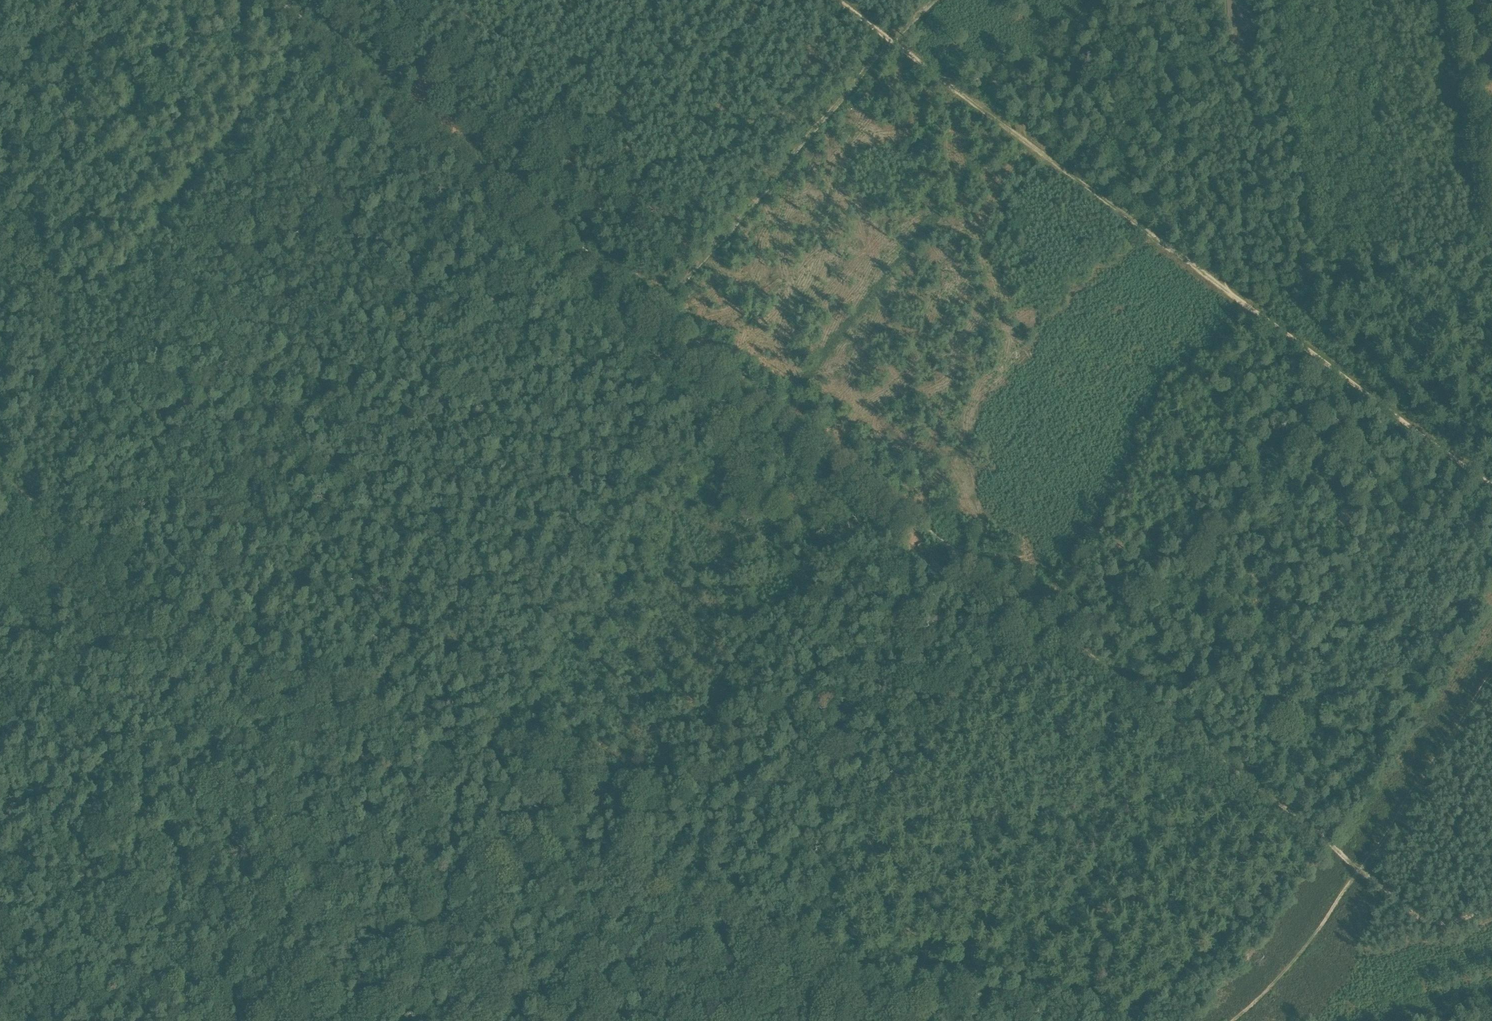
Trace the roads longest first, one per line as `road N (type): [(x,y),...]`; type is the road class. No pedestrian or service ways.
road 1 (track): [(0,467),(88,539),(148,603),(341,669),(517,757),(789,933),(870,957),(1020,978),(1116,1020)]
road 2 (track): [(283,0),(669,316)]
road 3 (track): [(1491,671),(1303,952),(1233,1020)]
road 4 (track): [(1234,292),(940,76)]
road 5 (track): [(1491,486),(1234,292)]
road 6 (track): [(940,76),(842,0)]

